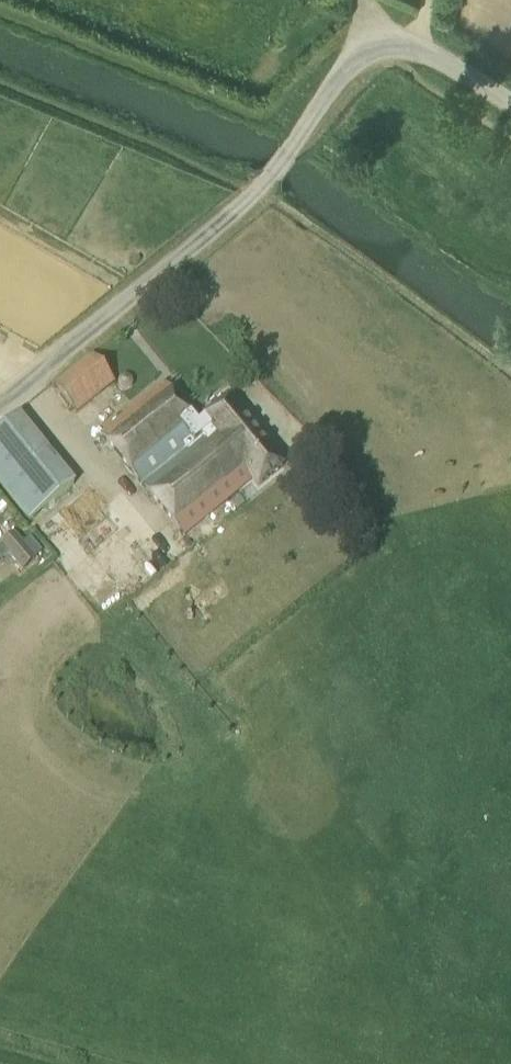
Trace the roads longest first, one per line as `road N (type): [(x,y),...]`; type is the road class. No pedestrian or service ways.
road 1 (unclassified): [(0,415),(257,190),(298,137)]
road 2 (unclassified): [(510,104),(424,50),(379,44),(348,64),(298,137)]

